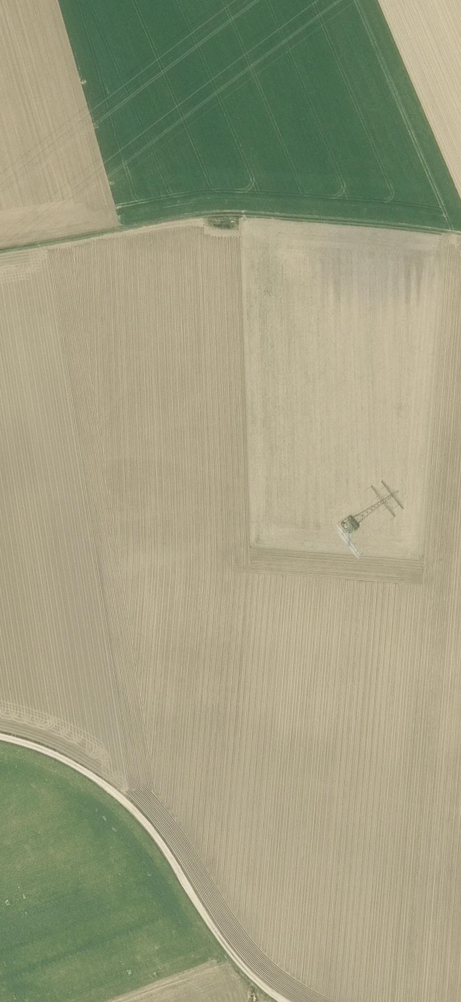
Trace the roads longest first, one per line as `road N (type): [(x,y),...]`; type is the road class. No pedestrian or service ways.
road 1 (track): [(460,240),(240,218),(0,250)]
road 2 (track): [(0,737),(75,763),(128,806),(233,959),(286,1001)]

